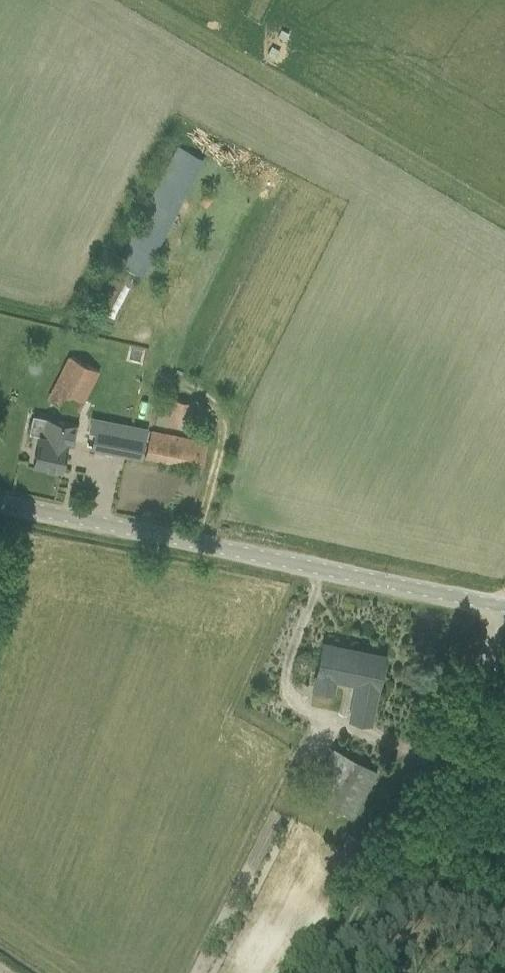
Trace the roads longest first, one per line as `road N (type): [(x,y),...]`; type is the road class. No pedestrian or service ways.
road 1 (unclassified): [(504,609),(0,505)]
road 2 (track): [(325,972),(504,607)]

